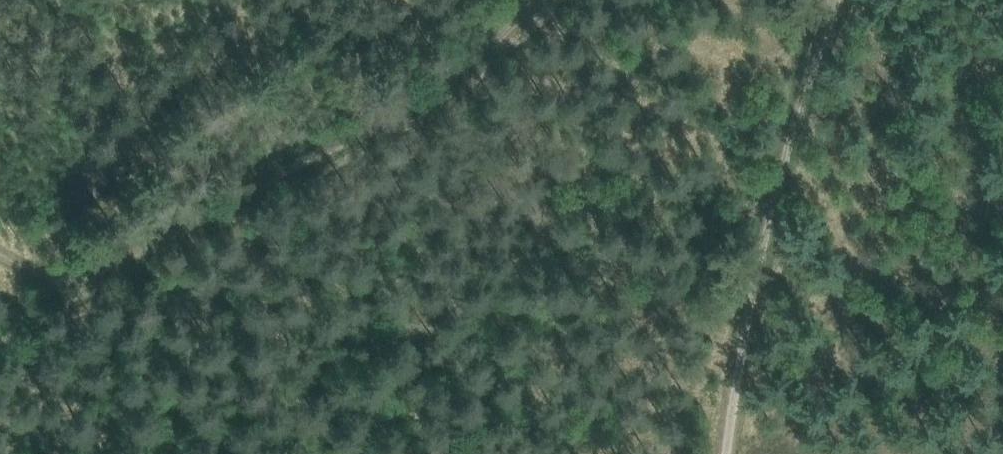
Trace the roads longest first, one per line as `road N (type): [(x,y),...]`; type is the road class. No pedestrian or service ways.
road 1 (track): [(0,254),(54,278),(107,268),(439,86),(535,0)]
road 2 (track): [(731,453),(842,0)]

